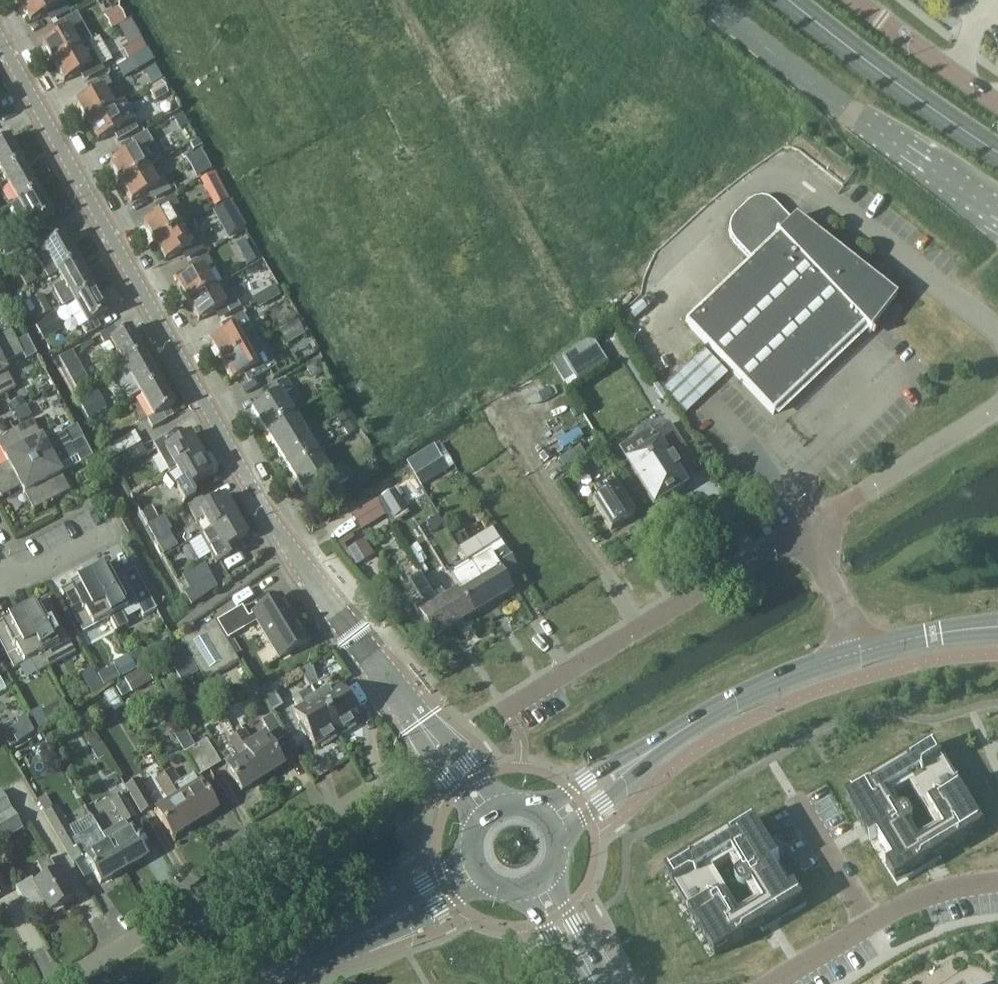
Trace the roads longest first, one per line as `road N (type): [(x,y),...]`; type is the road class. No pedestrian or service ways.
road 1 (residential): [(418,714),(303,572),(0,38)]
road 2 (residential): [(62,983),(373,786)]
road 3 (unclassified): [(506,704),(801,530)]
road 4 (secondary): [(636,764),(741,695),(862,652)]
road 5 (residential): [(769,983),(887,918),(997,880)]
road 6 (unclassified): [(801,530),(997,407)]
road 7 (unclassified): [(997,332),(980,306),(836,189)]
road 8 (unclassified): [(997,101),(863,0)]
road 9 (secondary): [(472,855),(408,894),(363,938)]
road 10 (unclassified): [(862,652),(848,609),(801,530)]
road 11 (secondary): [(363,938),(486,880)]
road 12 (unclassified): [(502,806),(418,714)]
road 13 (unclassified): [(418,714),(480,821)]
road 14 (tertiary): [(601,983),(548,874)]
road 15 (tertiary): [(523,890),(565,956),(596,983)]

